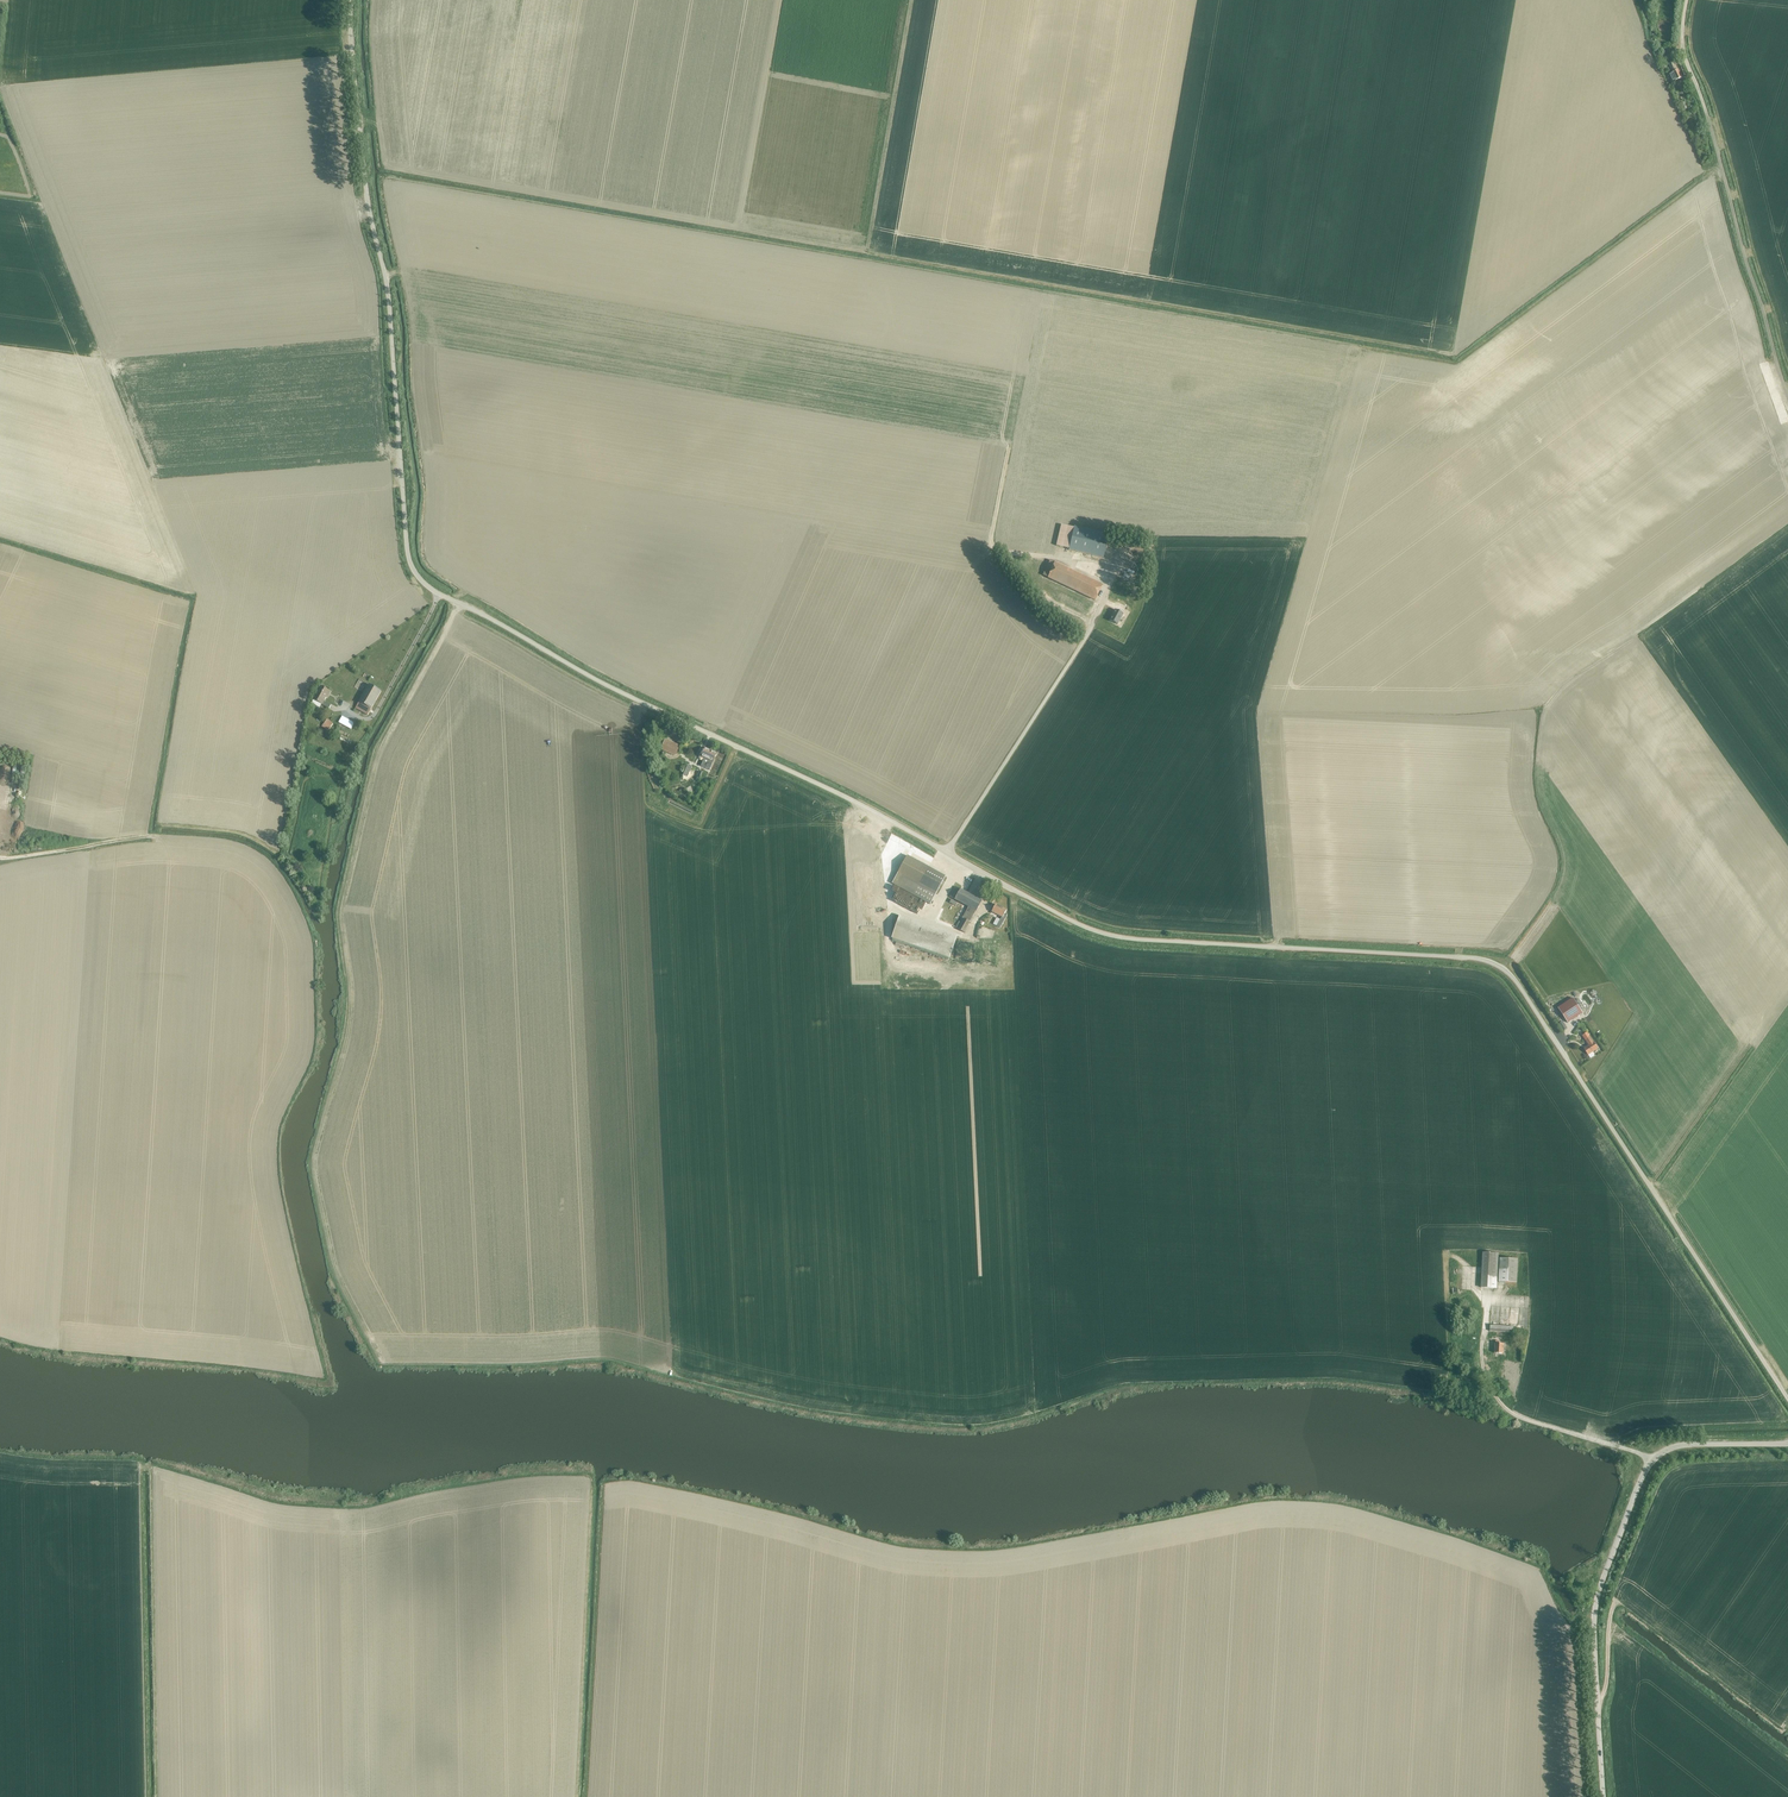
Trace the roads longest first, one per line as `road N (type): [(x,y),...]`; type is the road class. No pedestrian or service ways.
road 1 (unclassified): [(1787,1399),(1505,969),(1472,958),(1097,931),(851,800),(616,690),(419,578),(407,544),(388,294),(365,190),(352,0)]
road 2 (unclassified): [(1603,1796),(1595,1609),(1644,1472),(1682,1445),(1787,1443)]
road 3 (track): [(1688,0),(1686,60),(1787,394)]

